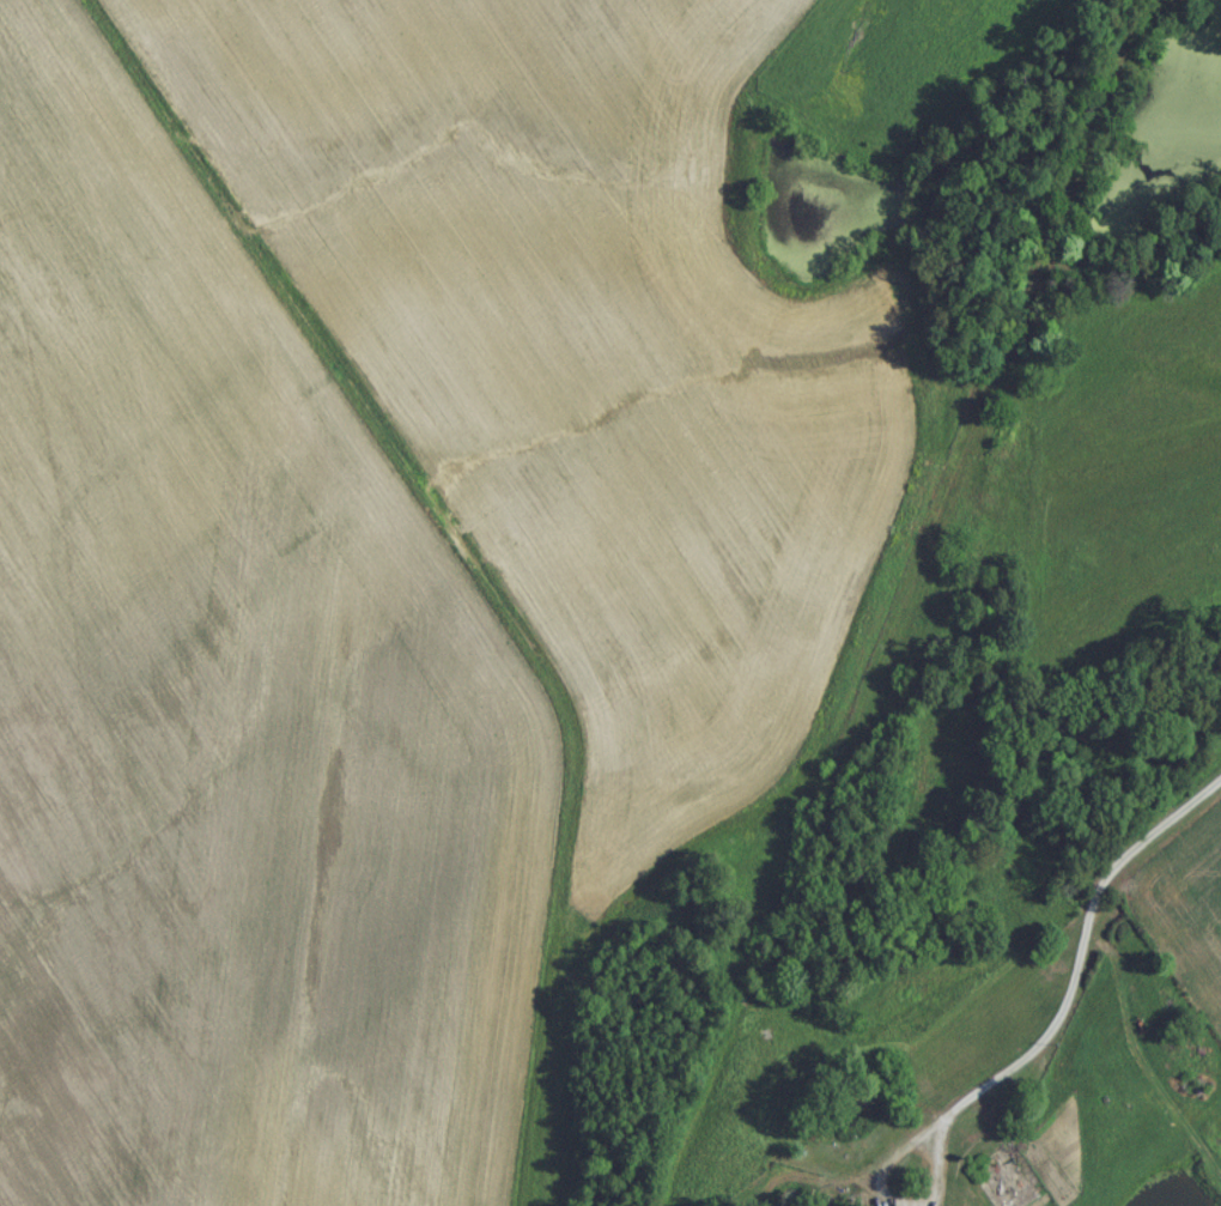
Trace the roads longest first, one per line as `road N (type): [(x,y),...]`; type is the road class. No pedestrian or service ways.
road 1 (residential): [(942,1134),(1055,1038),(1076,955),(1110,883),(1220,792)]

